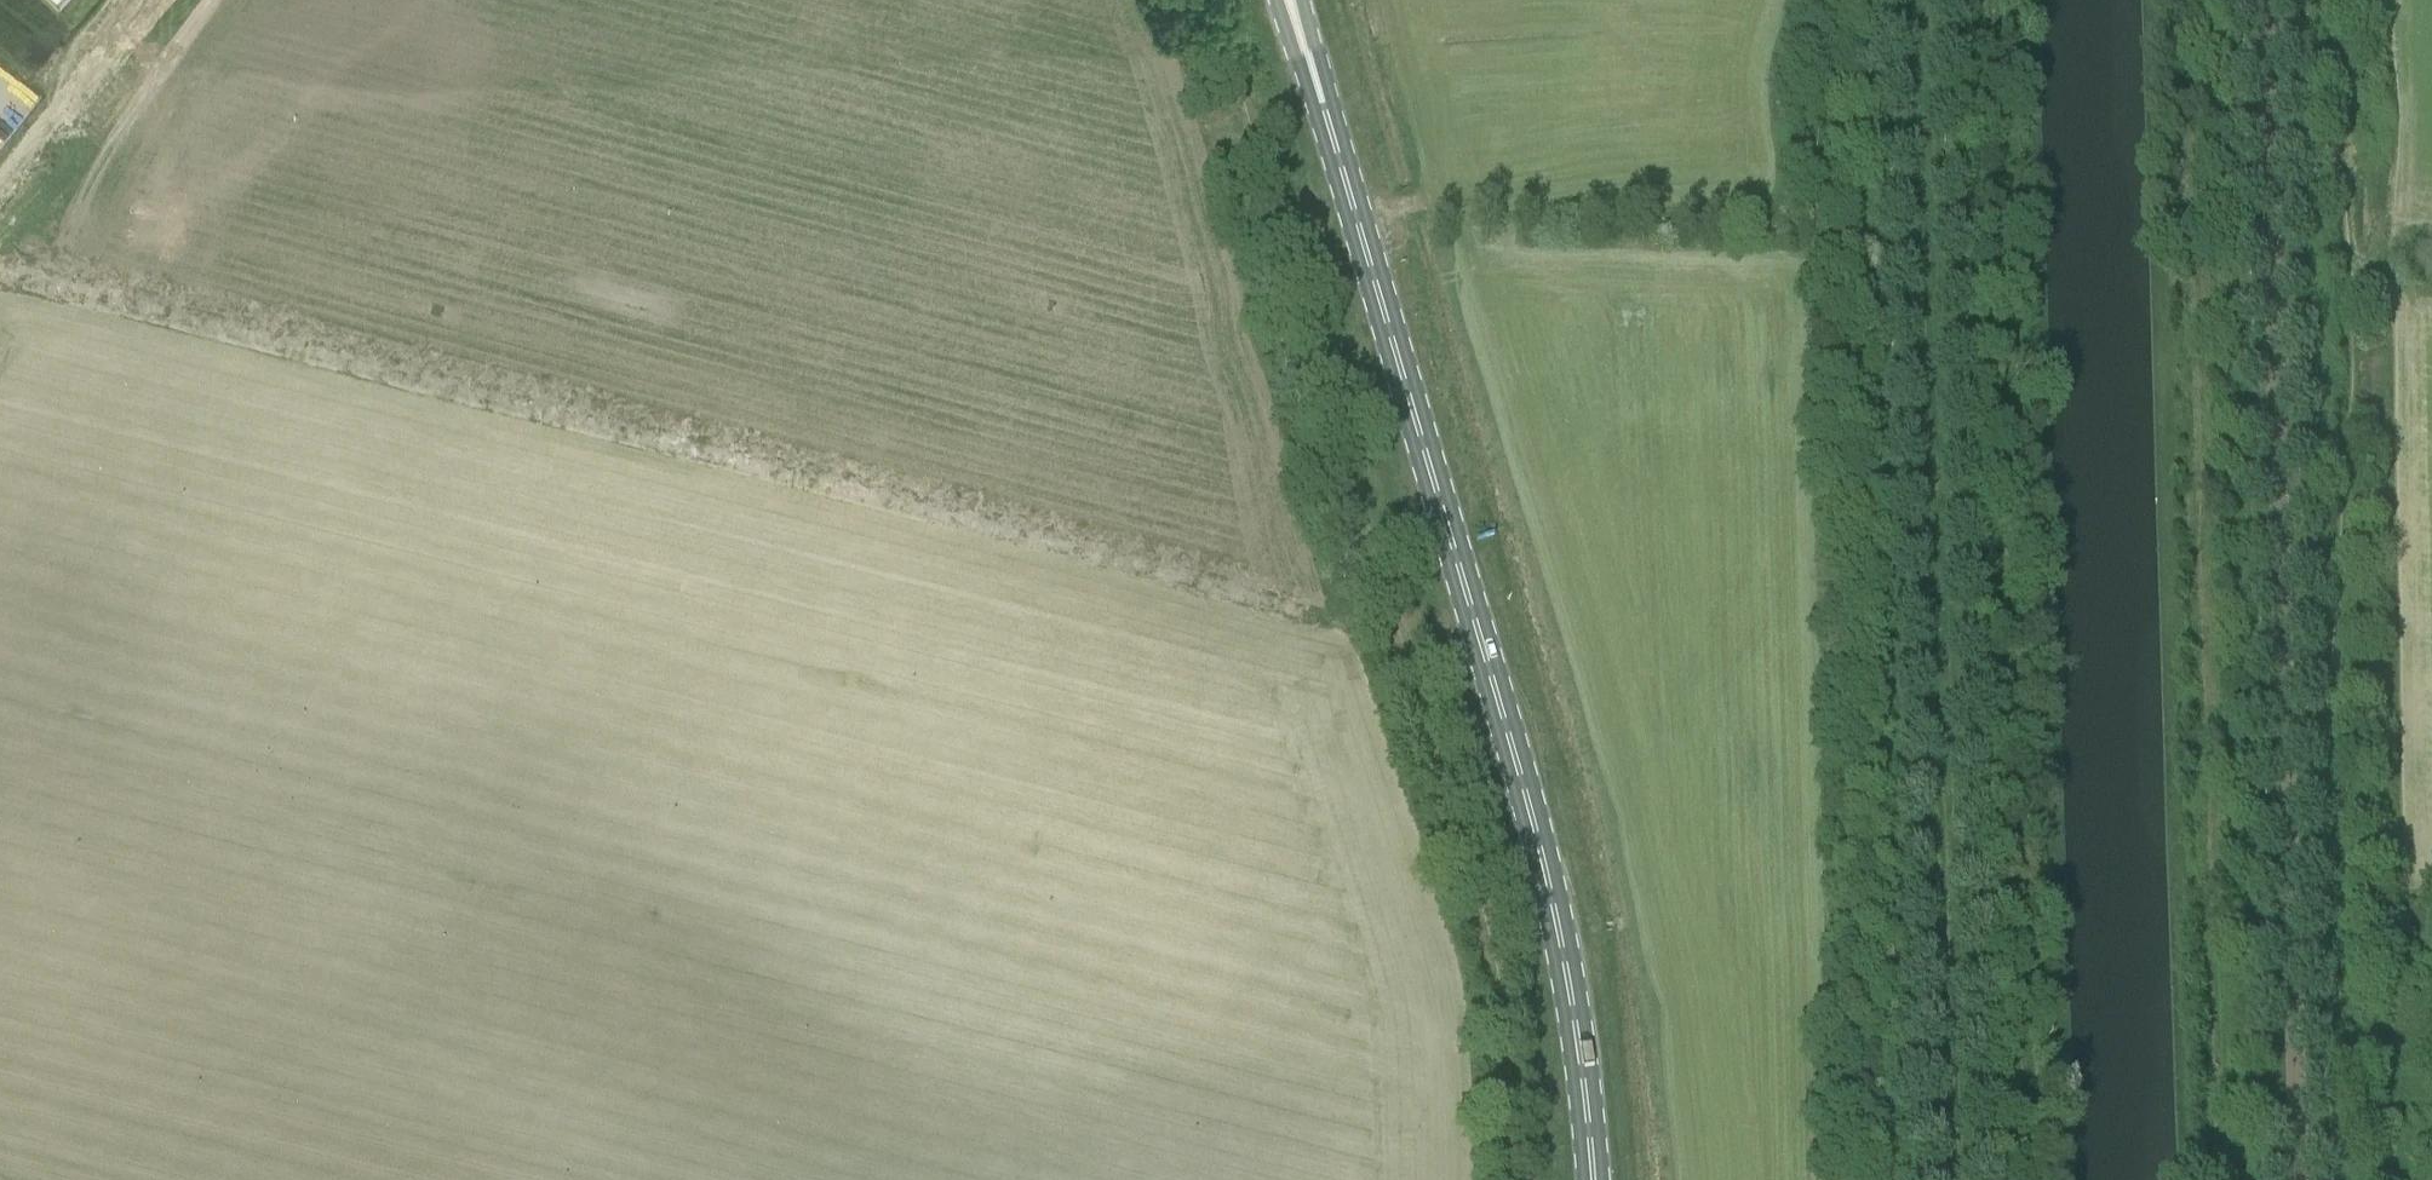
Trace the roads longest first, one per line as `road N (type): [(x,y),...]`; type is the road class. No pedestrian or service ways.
road 1 (secondary): [(1591,1179),(1564,958),(1532,821),(1295,17)]
road 2 (track): [(2321,0),(2341,232),(2323,1000),(2328,1179)]

